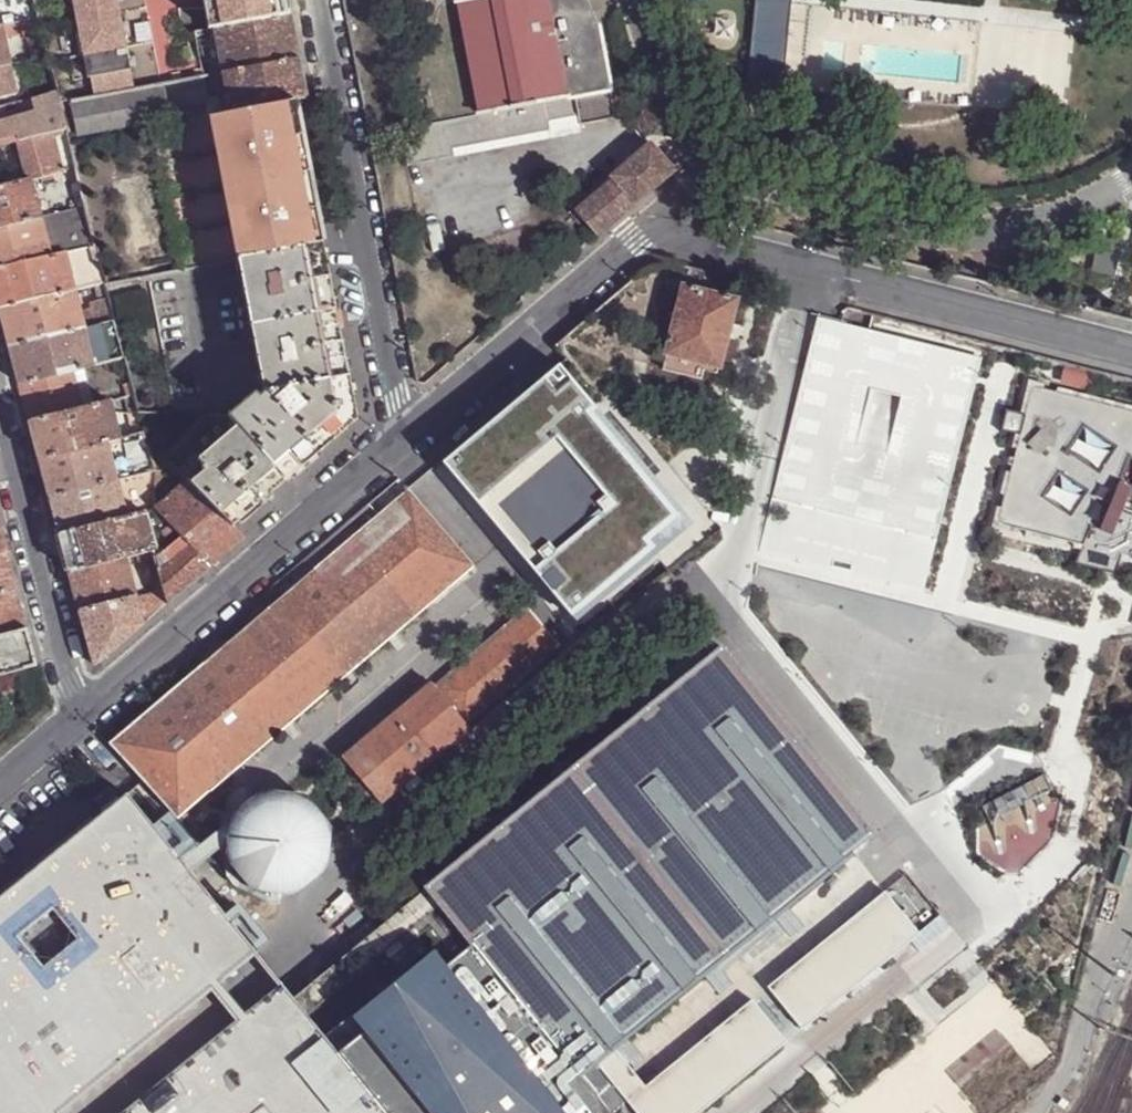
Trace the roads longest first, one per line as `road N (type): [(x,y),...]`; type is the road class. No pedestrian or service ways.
road 1 (residential): [(1131,353),(671,233),(634,241)]
road 2 (residential): [(396,446),(313,0)]
road 3 (residential): [(701,168),(950,229),(1091,205),(1131,178)]
road 4 (residential): [(396,446),(79,719)]
road 5 (residential): [(634,241),(396,446)]
road 6 (residential): [(79,719),(0,419)]

